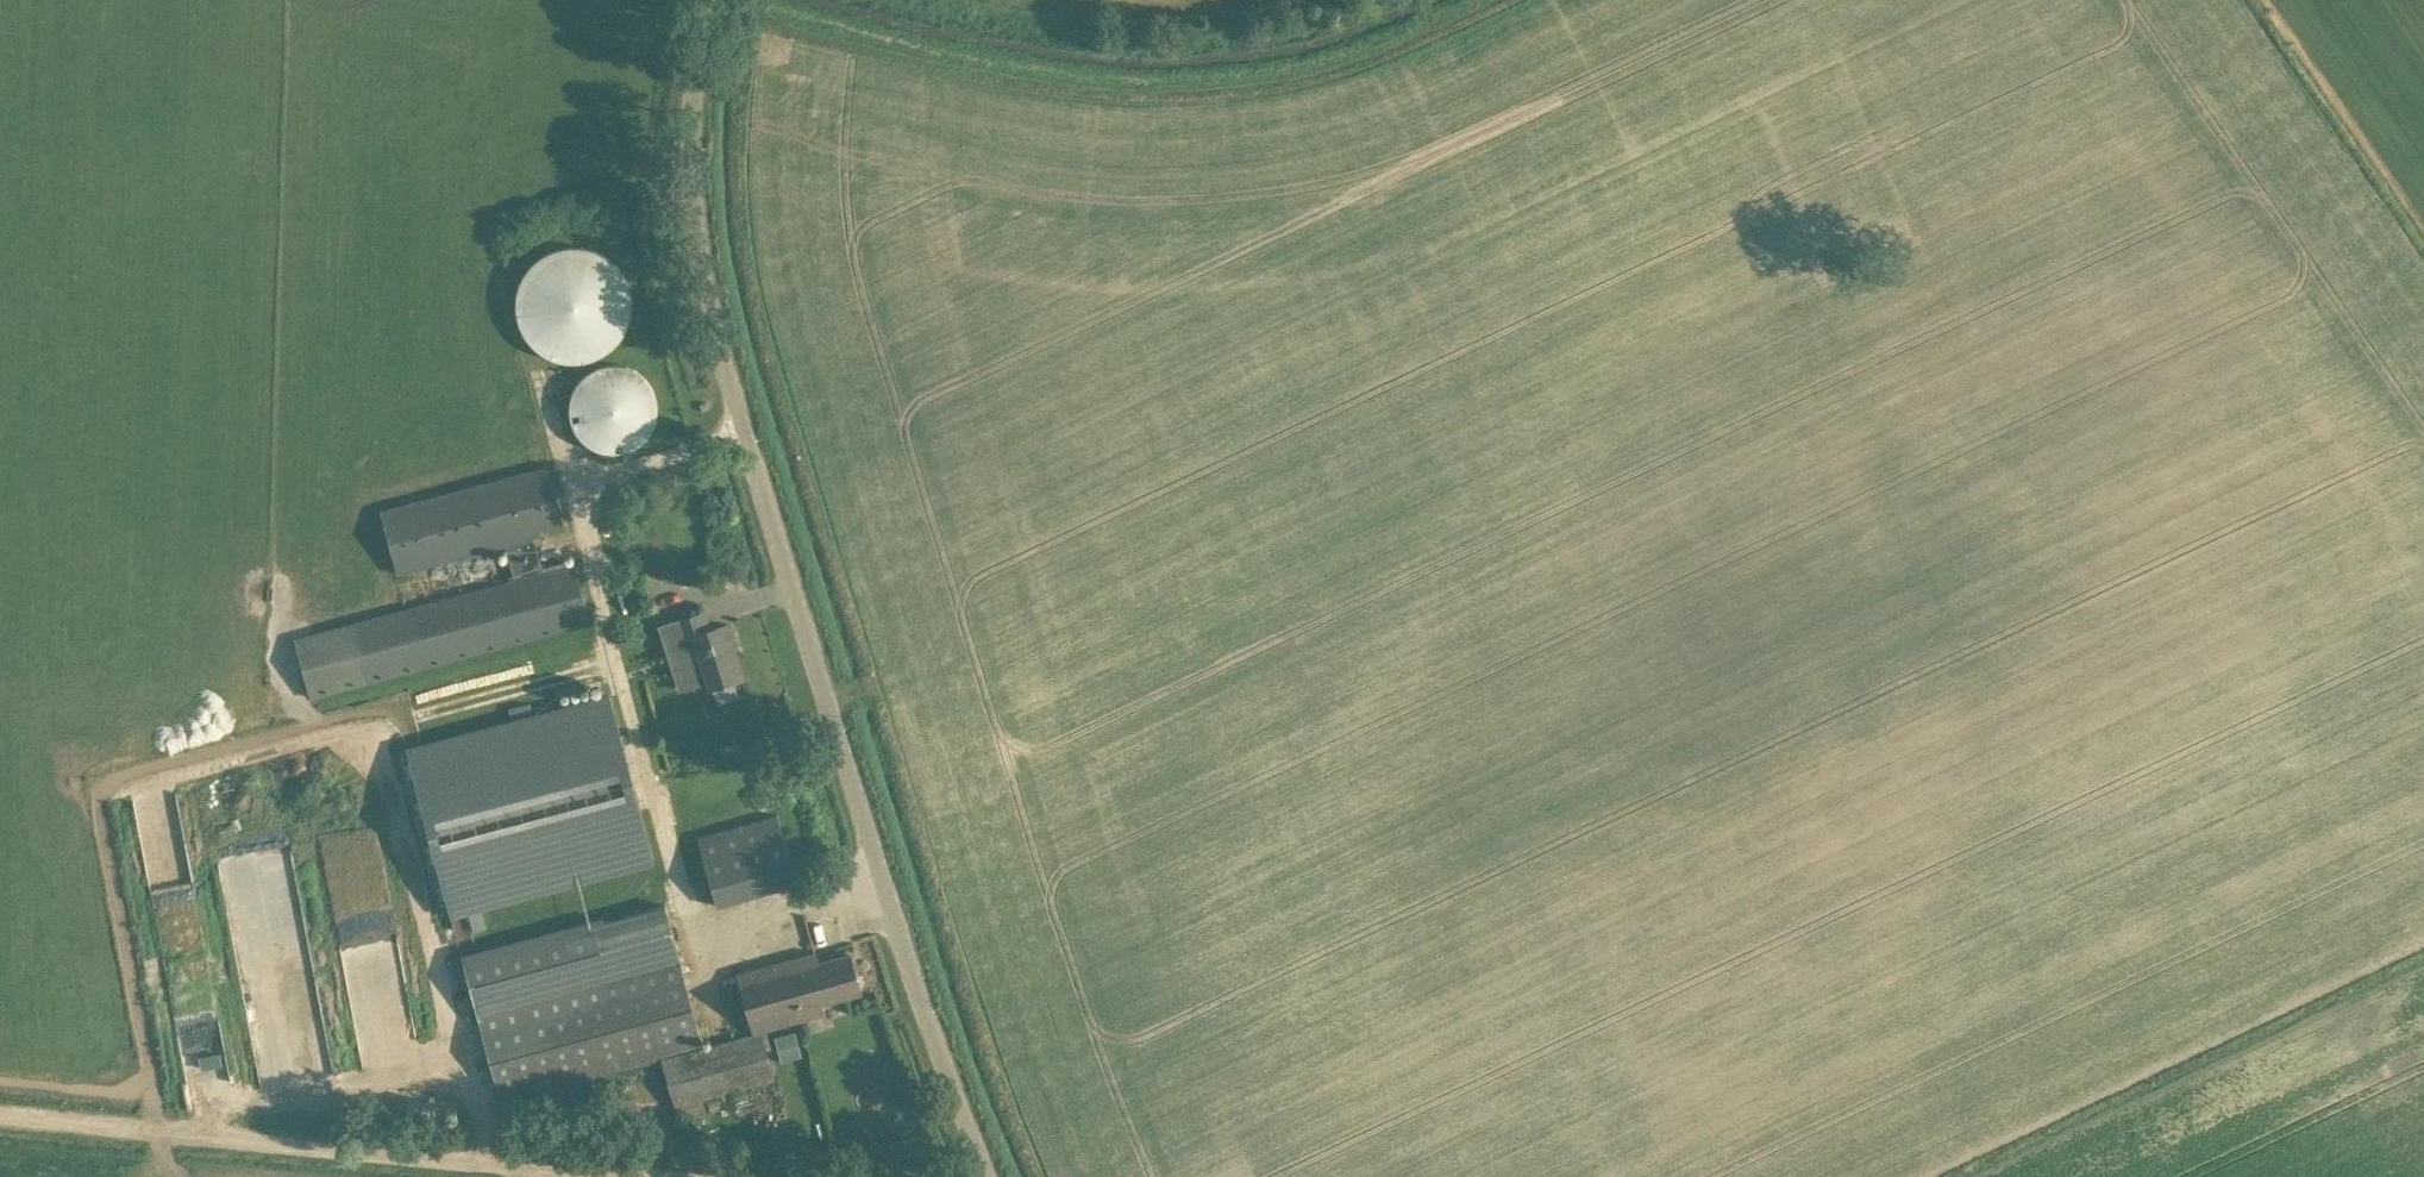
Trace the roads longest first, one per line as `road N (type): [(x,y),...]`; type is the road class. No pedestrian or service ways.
road 1 (tertiary): [(988,1176),(898,929),(743,423),(706,274),(692,165),(710,0)]
road 2 (track): [(719,0),(1076,81),(1154,84),(1264,78),(1377,45),(1481,0)]
road 3 (track): [(586,1176),(0,1120)]

